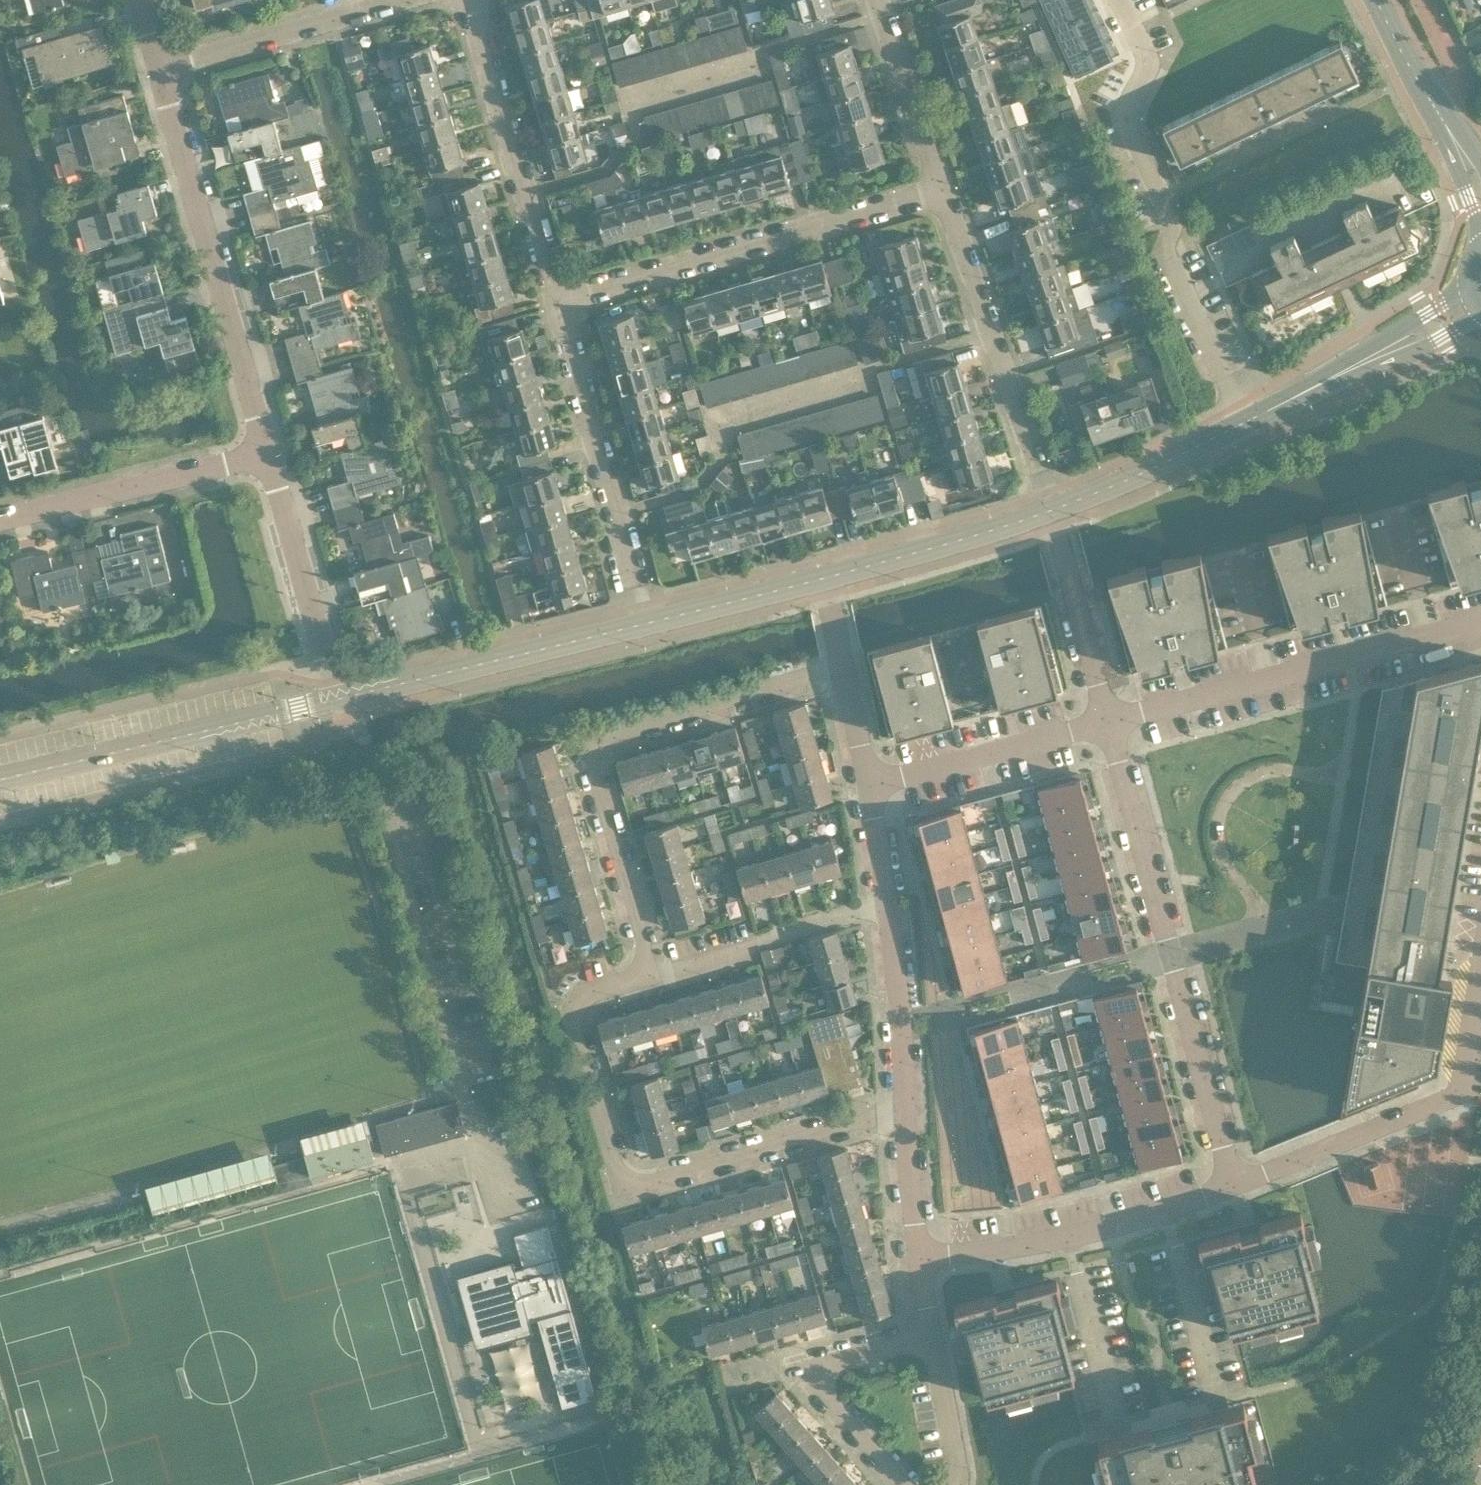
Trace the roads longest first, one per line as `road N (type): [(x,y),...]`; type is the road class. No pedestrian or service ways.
road 1 (residential): [(904,1109),(620,1194),(557,998),(647,973),(590,759),(598,740),(842,672)]
road 2 (residential): [(1235,1184),(1107,722)]
road 3 (residential): [(1246,424),(1163,254),(1173,224),(1120,119),(1140,62),(1116,0)]
road 4 (residential): [(559,300),(945,188)]
road 5 (residential): [(271,448),(159,73)]
road 6 (residential): [(1107,722),(1480,626)]
road 7 (residential): [(1235,1184),(1461,1093),(1480,977)]
road 8 (tertiary): [(0,779),(334,698)]
road 9 (residential): [(1052,510),(945,188)]
road 10 (residential): [(647,622),(559,300)]
road 11 (residential): [(904,1109),(900,1016),(867,785)]
road 12 (residential): [(922,1259),(1070,1237),(1235,1184)]
road 13 (tertiary): [(334,698),(647,622)]
road 14 (residential): [(559,300),(473,0)]
road 15 (residential): [(271,448),(0,518)]
road 16 (residential): [(935,1338),(854,1359),(814,1383),(904,1484)]
road 17 (tertiary): [(1246,424),(1475,301)]
road 18 (residential): [(334,698),(271,448)]
road 19 (residential): [(159,73),(400,0)]
road 20 (residential): [(867,785),(1107,722)]
road 21 (tertiary): [(824,578),(1052,510)]
road 22 (residential): [(1107,722),(1052,510)]
road 23 (tertiary): [(1052,510),(1246,424)]
road 24 (residential): [(945,188),(883,0)]
road 25 (tertiary): [(1469,165),(1379,0)]
road 26 (tertiary): [(647,622),(824,578)]
road 27 (residential): [(1469,165),(1472,122),(1462,84),(1422,0)]
road 28 (residential): [(922,1259),(904,1109)]
road 29 (residential): [(960,1484),(935,1338)]

